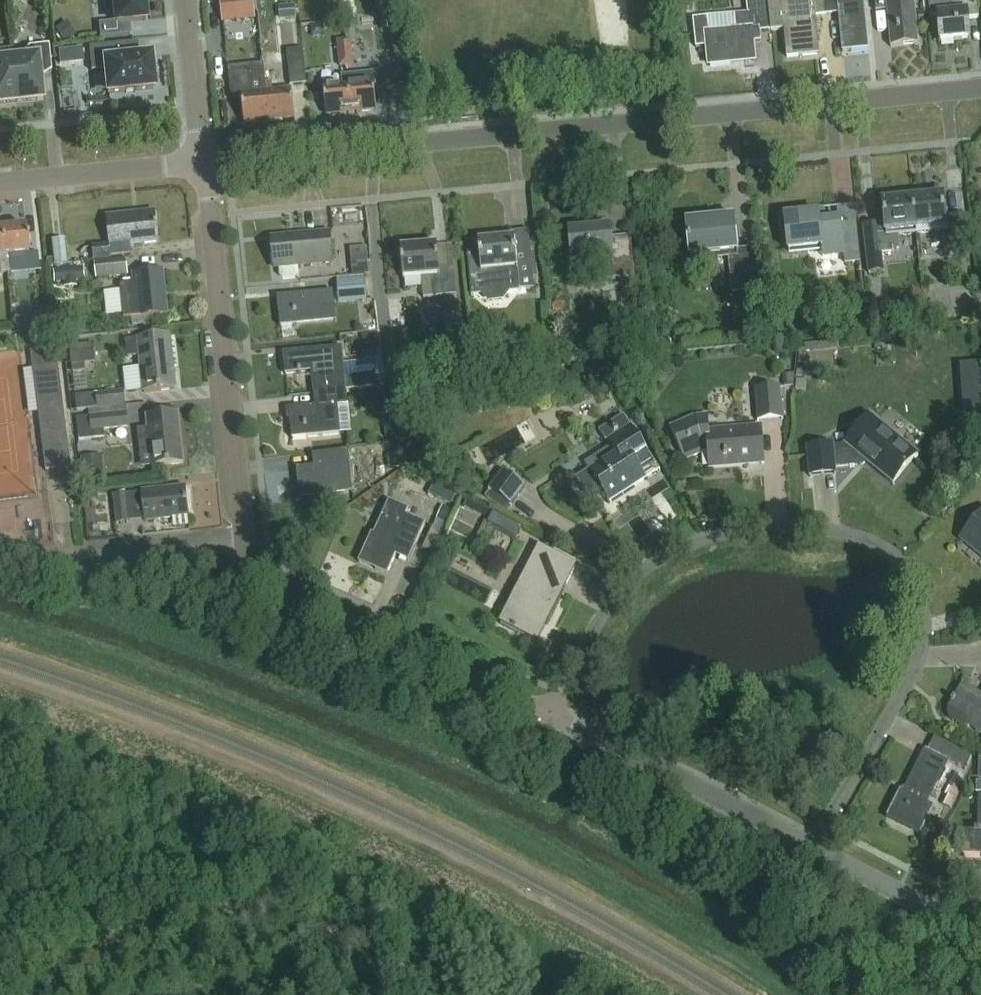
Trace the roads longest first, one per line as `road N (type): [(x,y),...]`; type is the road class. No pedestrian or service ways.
road 1 (residential): [(202,164),(980,92)]
road 2 (residential): [(813,847),(920,658),(916,596),(899,565),(875,547),(773,530),(690,547),(645,572),(610,606),(545,717)]
road 3 (residential): [(545,717),(271,590),(246,562),(202,164)]
road 4 (residential): [(813,847),(545,717)]
road 5 (residential): [(0,182),(202,164)]
road 6 (residential): [(980,921),(946,915),(813,847)]
road 7 (residential): [(202,164),(180,0)]

